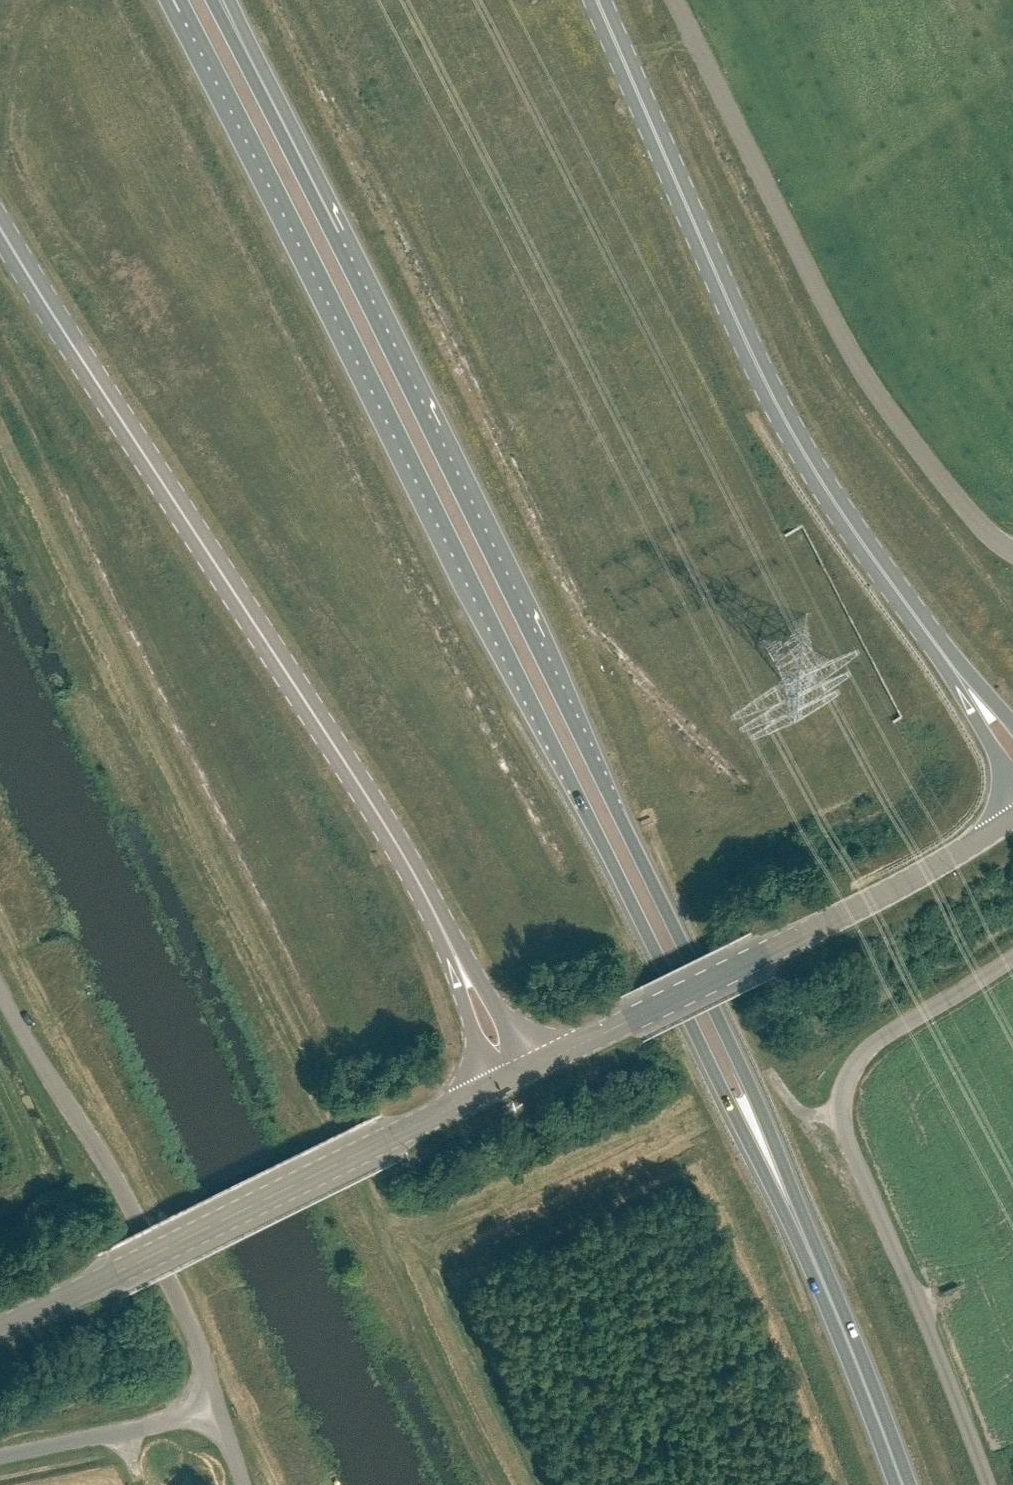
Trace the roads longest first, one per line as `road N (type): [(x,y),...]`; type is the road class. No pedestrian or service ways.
road 1 (trunk): [(186,9),(729,1101),(781,1184)]
road 2 (trunk): [(781,1184),(719,1021),(332,235)]
road 3 (trunk): [(0,222),(393,835),(452,941),(506,1082)]
road 4 (trunk): [(1012,751),(872,558),(765,386),(598,0)]
road 5 (unclassified): [(1012,550),(982,531),(847,344),(678,0)]
road 6 (unclassified): [(991,1484),(843,1121),(849,1083),(884,1042),(1012,951)]
road 7 (tertiary): [(506,1082),(907,886),(1012,822)]
road 8 (tertiary): [(0,1330),(506,1082)]
road 9 (unclassified): [(217,1405),(197,1341),(137,1216),(0,990)]
road 10 (trunk): [(907,1484),(781,1184)]
road 11 (trunk): [(332,235),(206,0)]
road 12 (trunk): [(332,235),(231,0)]
road 13 (unclassified): [(0,1456),(217,1405)]

